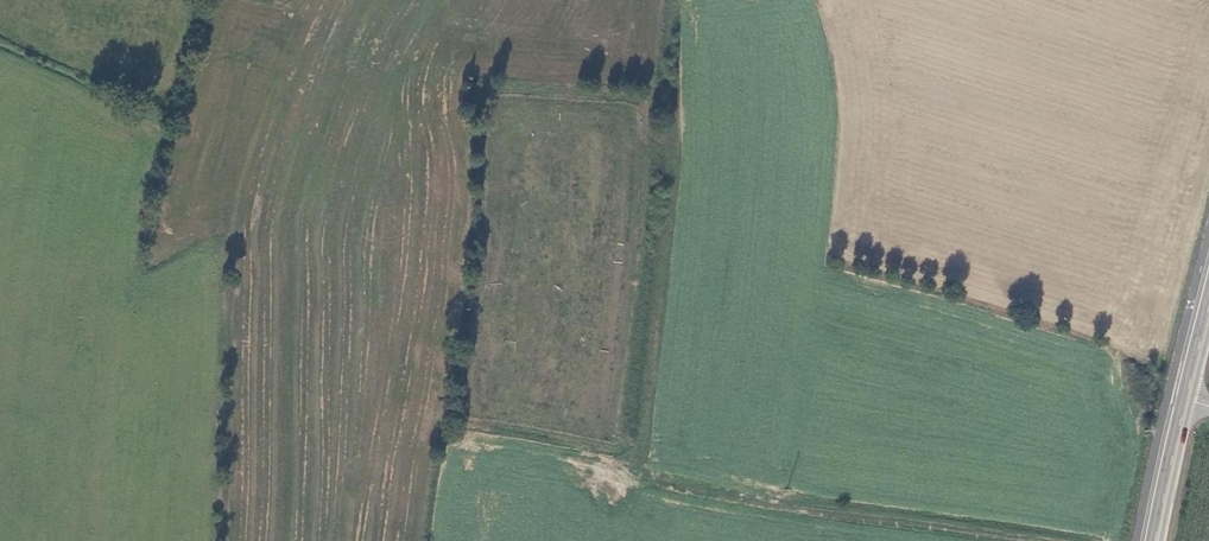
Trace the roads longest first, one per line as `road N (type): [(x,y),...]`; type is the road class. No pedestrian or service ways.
road 1 (secondary): [(1208,306),(1154,540)]

